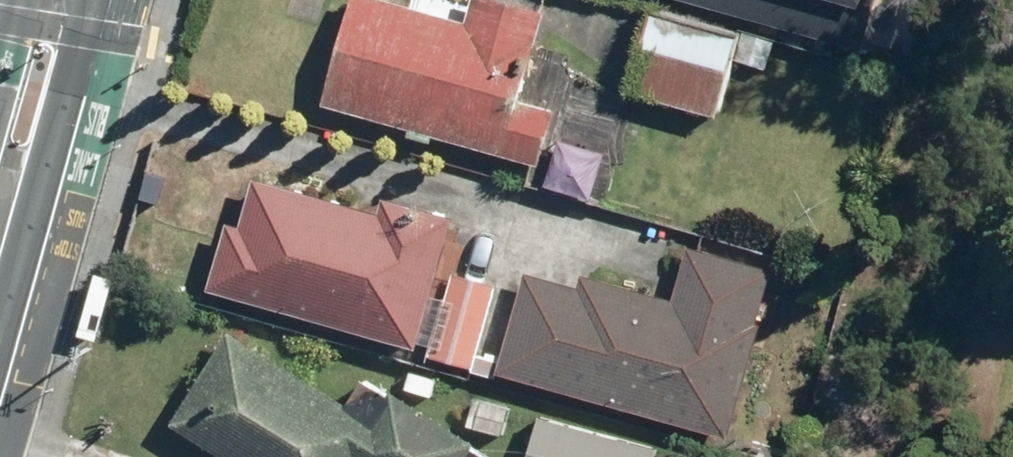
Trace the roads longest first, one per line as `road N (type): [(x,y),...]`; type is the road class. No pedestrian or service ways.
road 1 (secondary): [(58,0),(0,207)]

